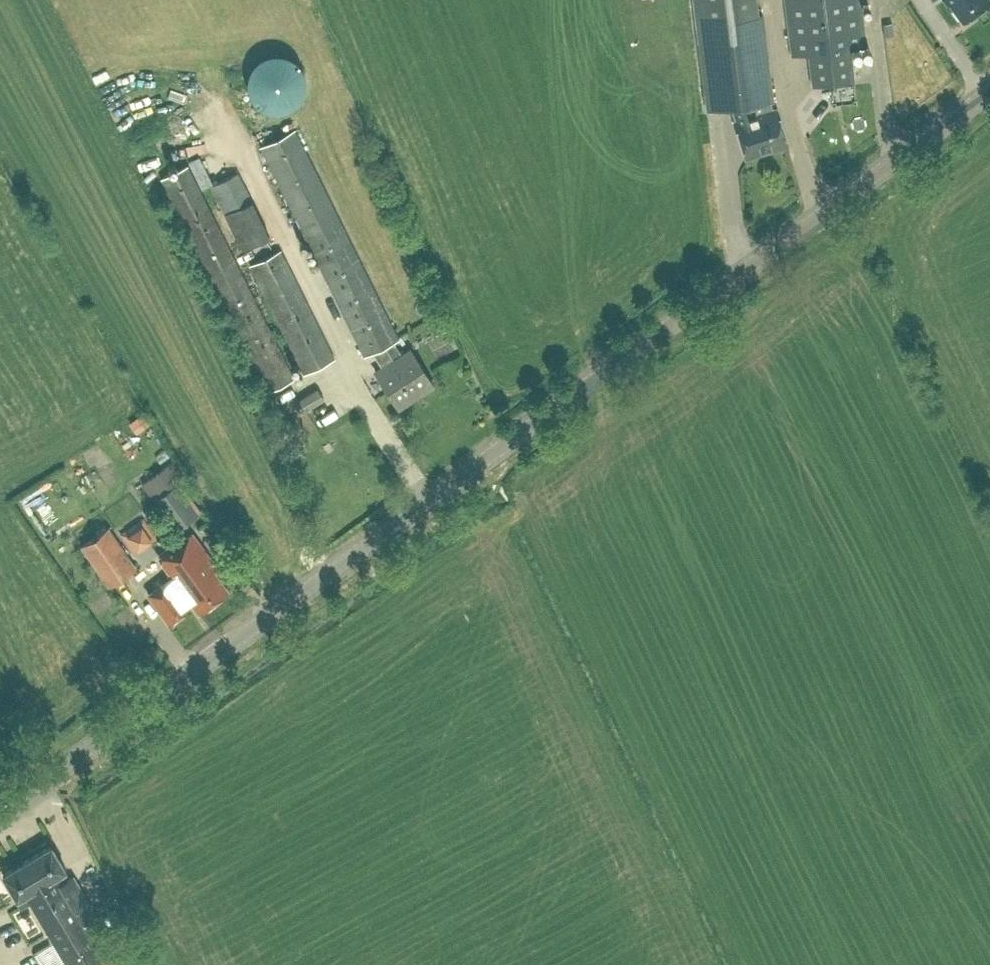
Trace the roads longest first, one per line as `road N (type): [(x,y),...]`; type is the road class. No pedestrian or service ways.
road 1 (tertiary): [(0,808),(989,90)]

